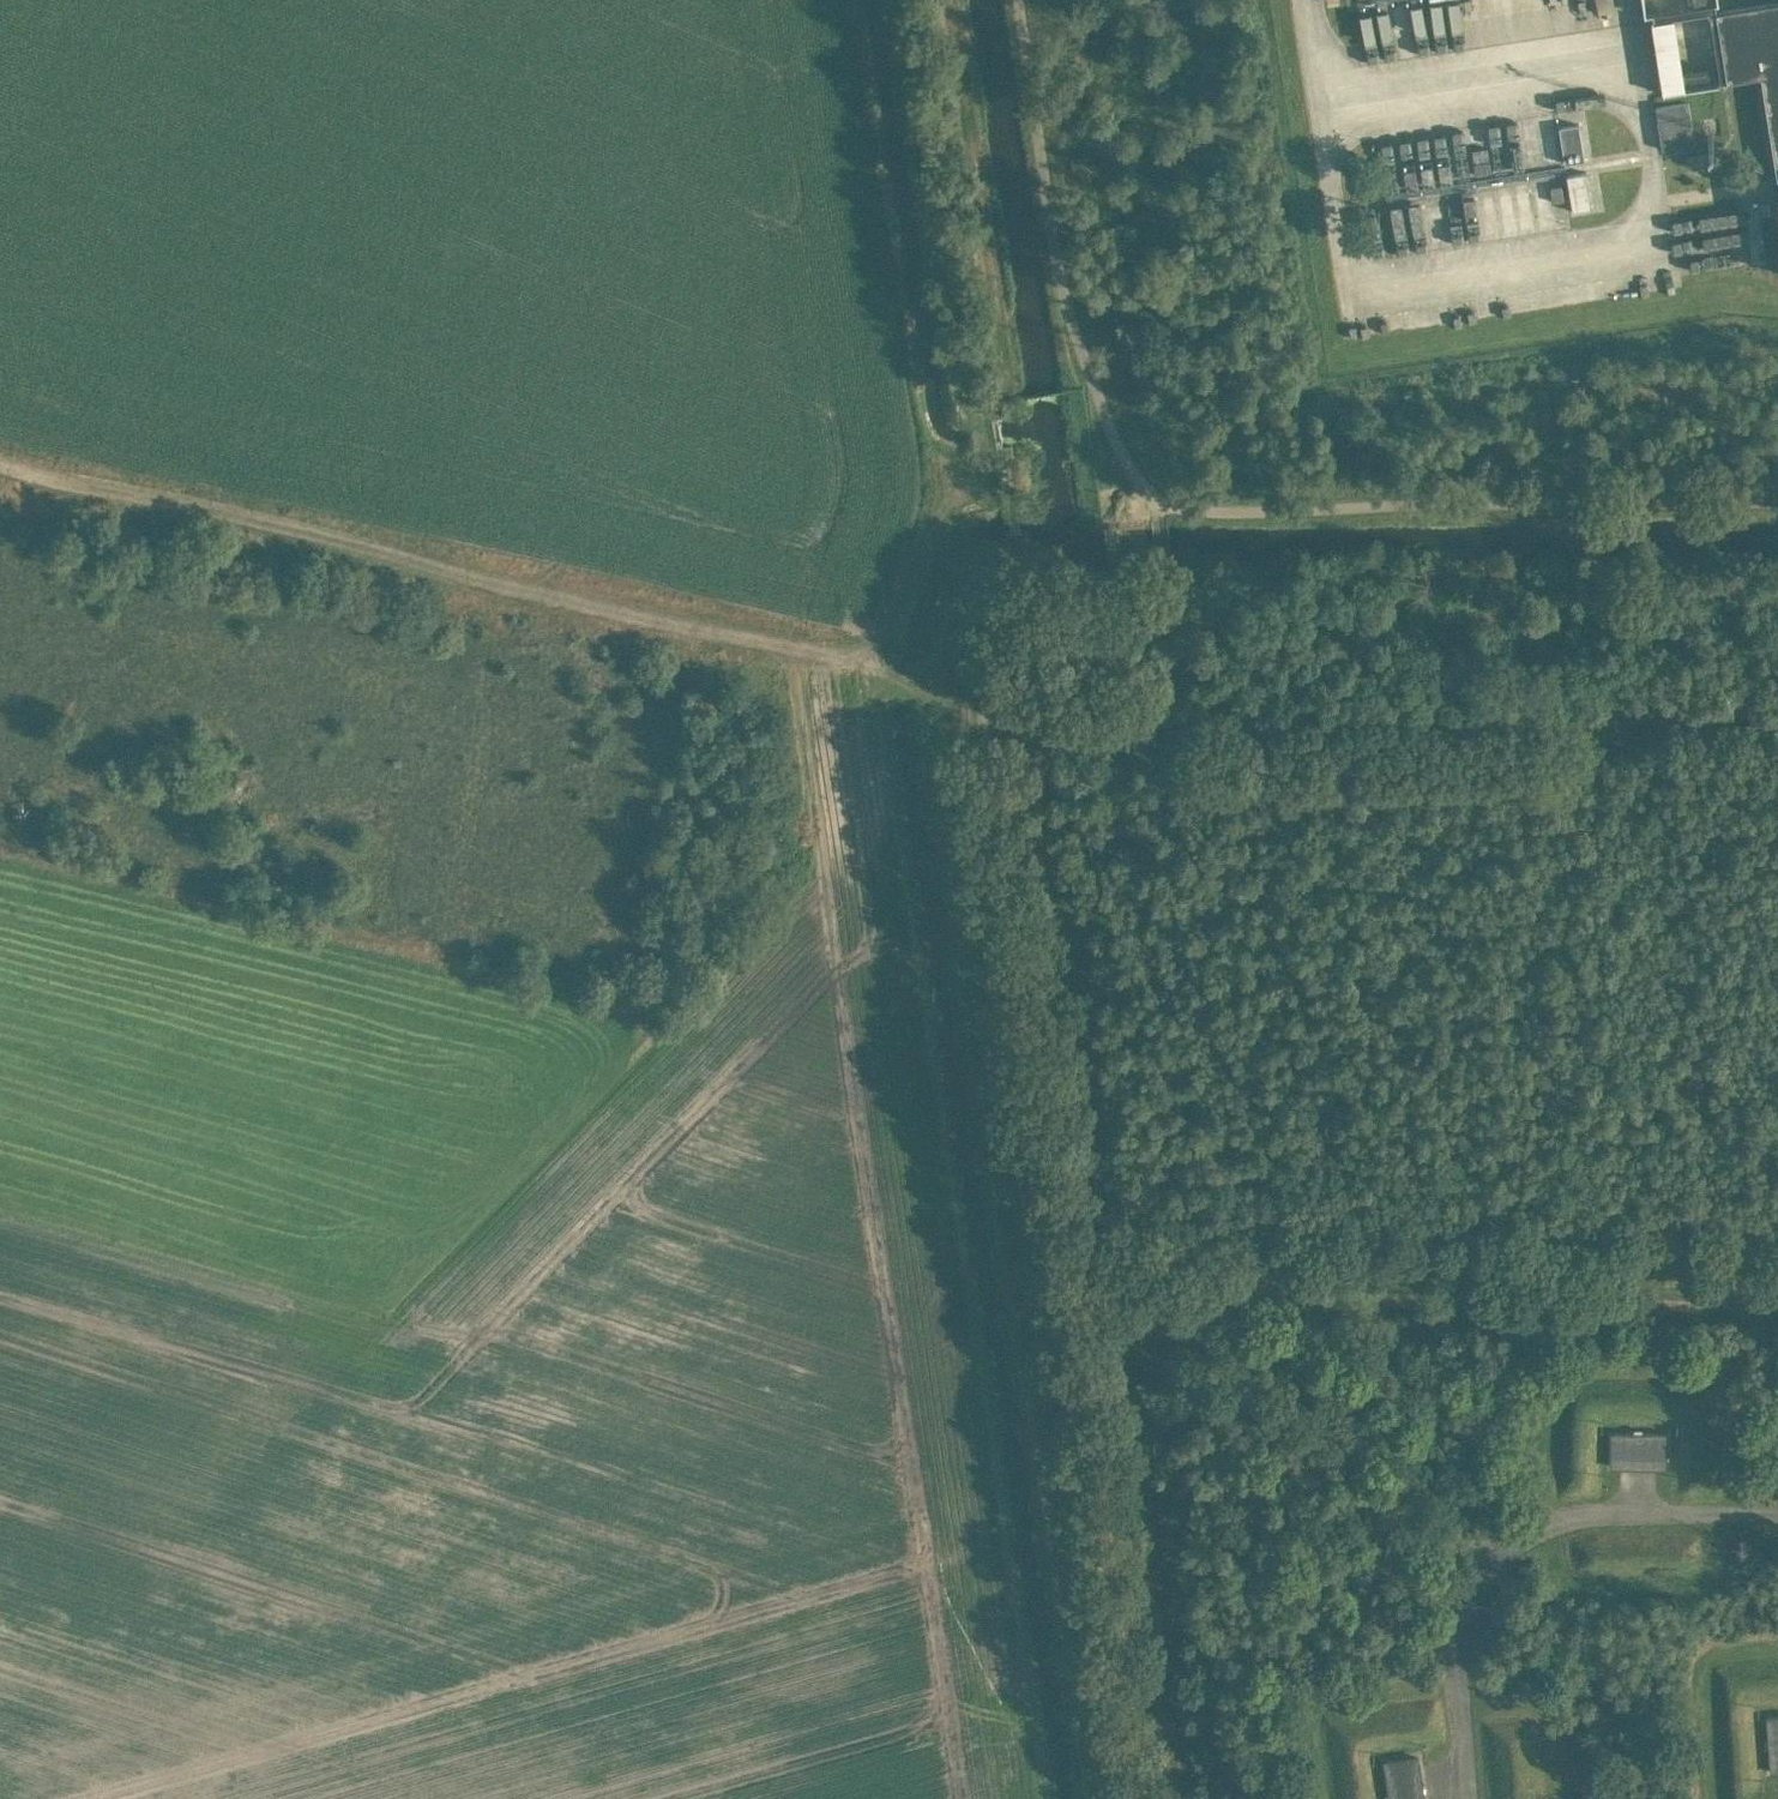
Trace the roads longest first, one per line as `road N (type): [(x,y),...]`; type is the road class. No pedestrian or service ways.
road 1 (track): [(1087,1798),(930,698),(881,668),(596,612),(212,508),(0,464)]

